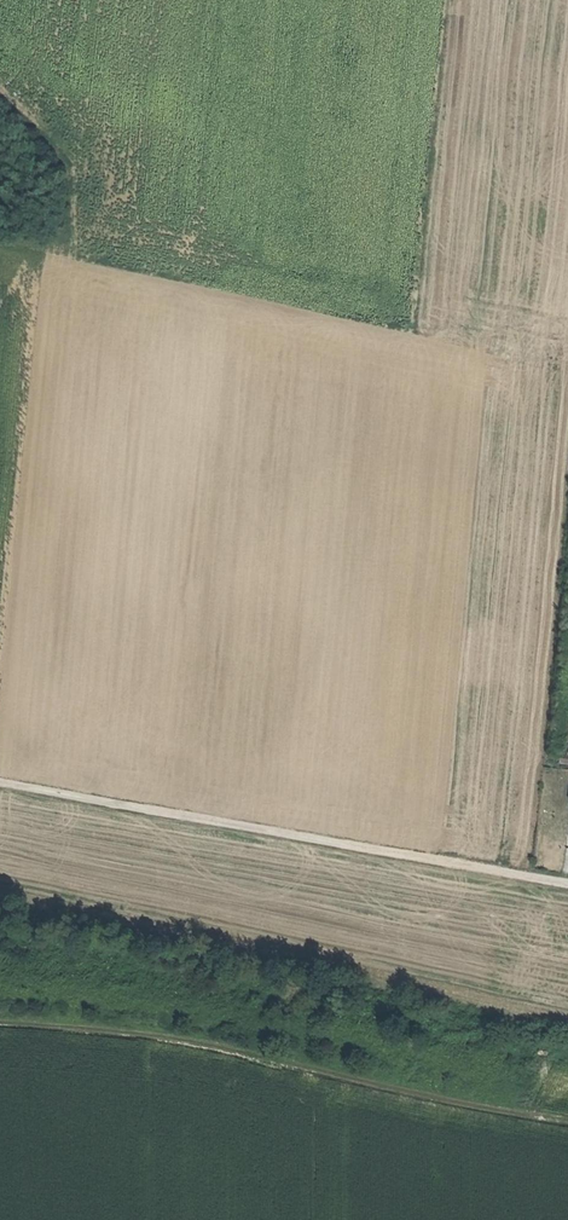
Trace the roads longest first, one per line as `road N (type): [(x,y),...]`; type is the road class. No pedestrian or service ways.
road 1 (track): [(567,351),(0,236)]
road 2 (track): [(567,883),(0,782)]
road 3 (track): [(0,1023),(129,1030),(567,1110)]

